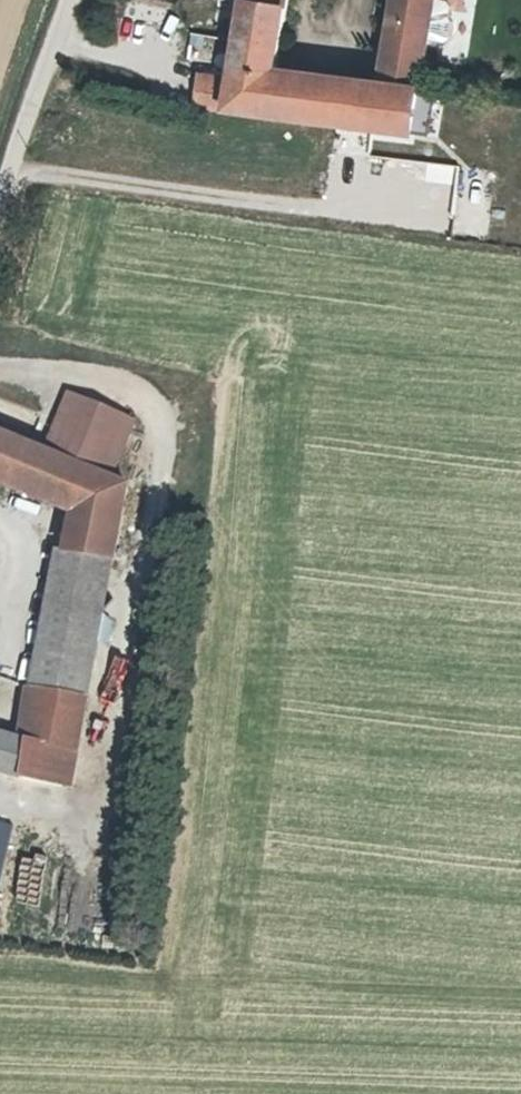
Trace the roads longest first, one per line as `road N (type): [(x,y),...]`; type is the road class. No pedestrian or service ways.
road 1 (unclassified): [(78,0),(0,236)]

